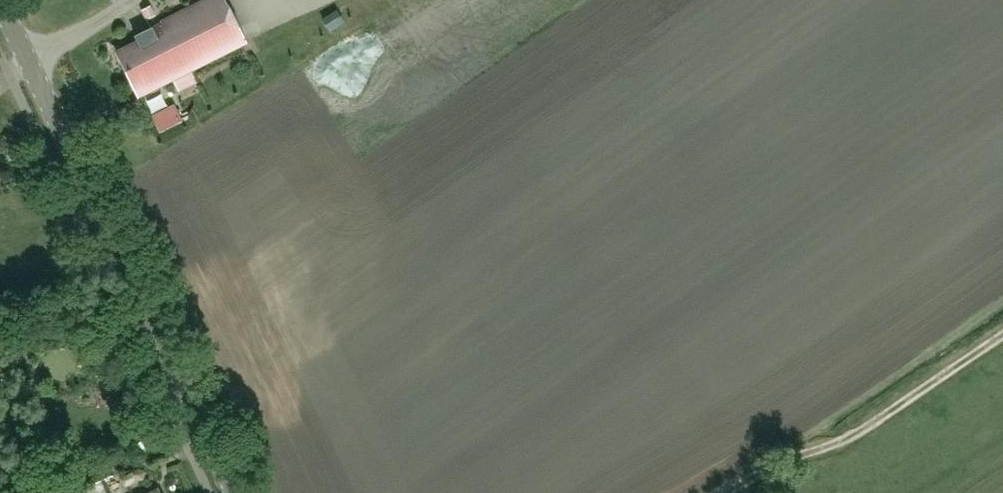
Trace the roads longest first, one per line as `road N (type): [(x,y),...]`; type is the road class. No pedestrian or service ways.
road 1 (tertiary): [(230,492),(0,11)]

